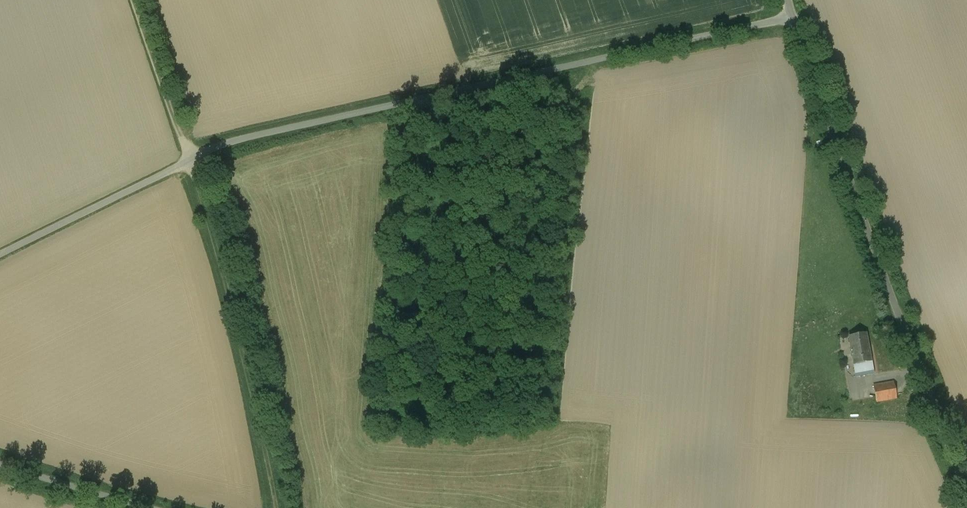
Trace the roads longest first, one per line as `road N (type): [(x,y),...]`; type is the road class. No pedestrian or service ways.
road 1 (unclassified): [(0,255),(222,142),(795,15)]
road 2 (track): [(276,507),(227,285),(137,0)]
road 3 (unclassified): [(795,15),(966,480)]
road 4 (unclassified): [(0,461),(153,507)]

